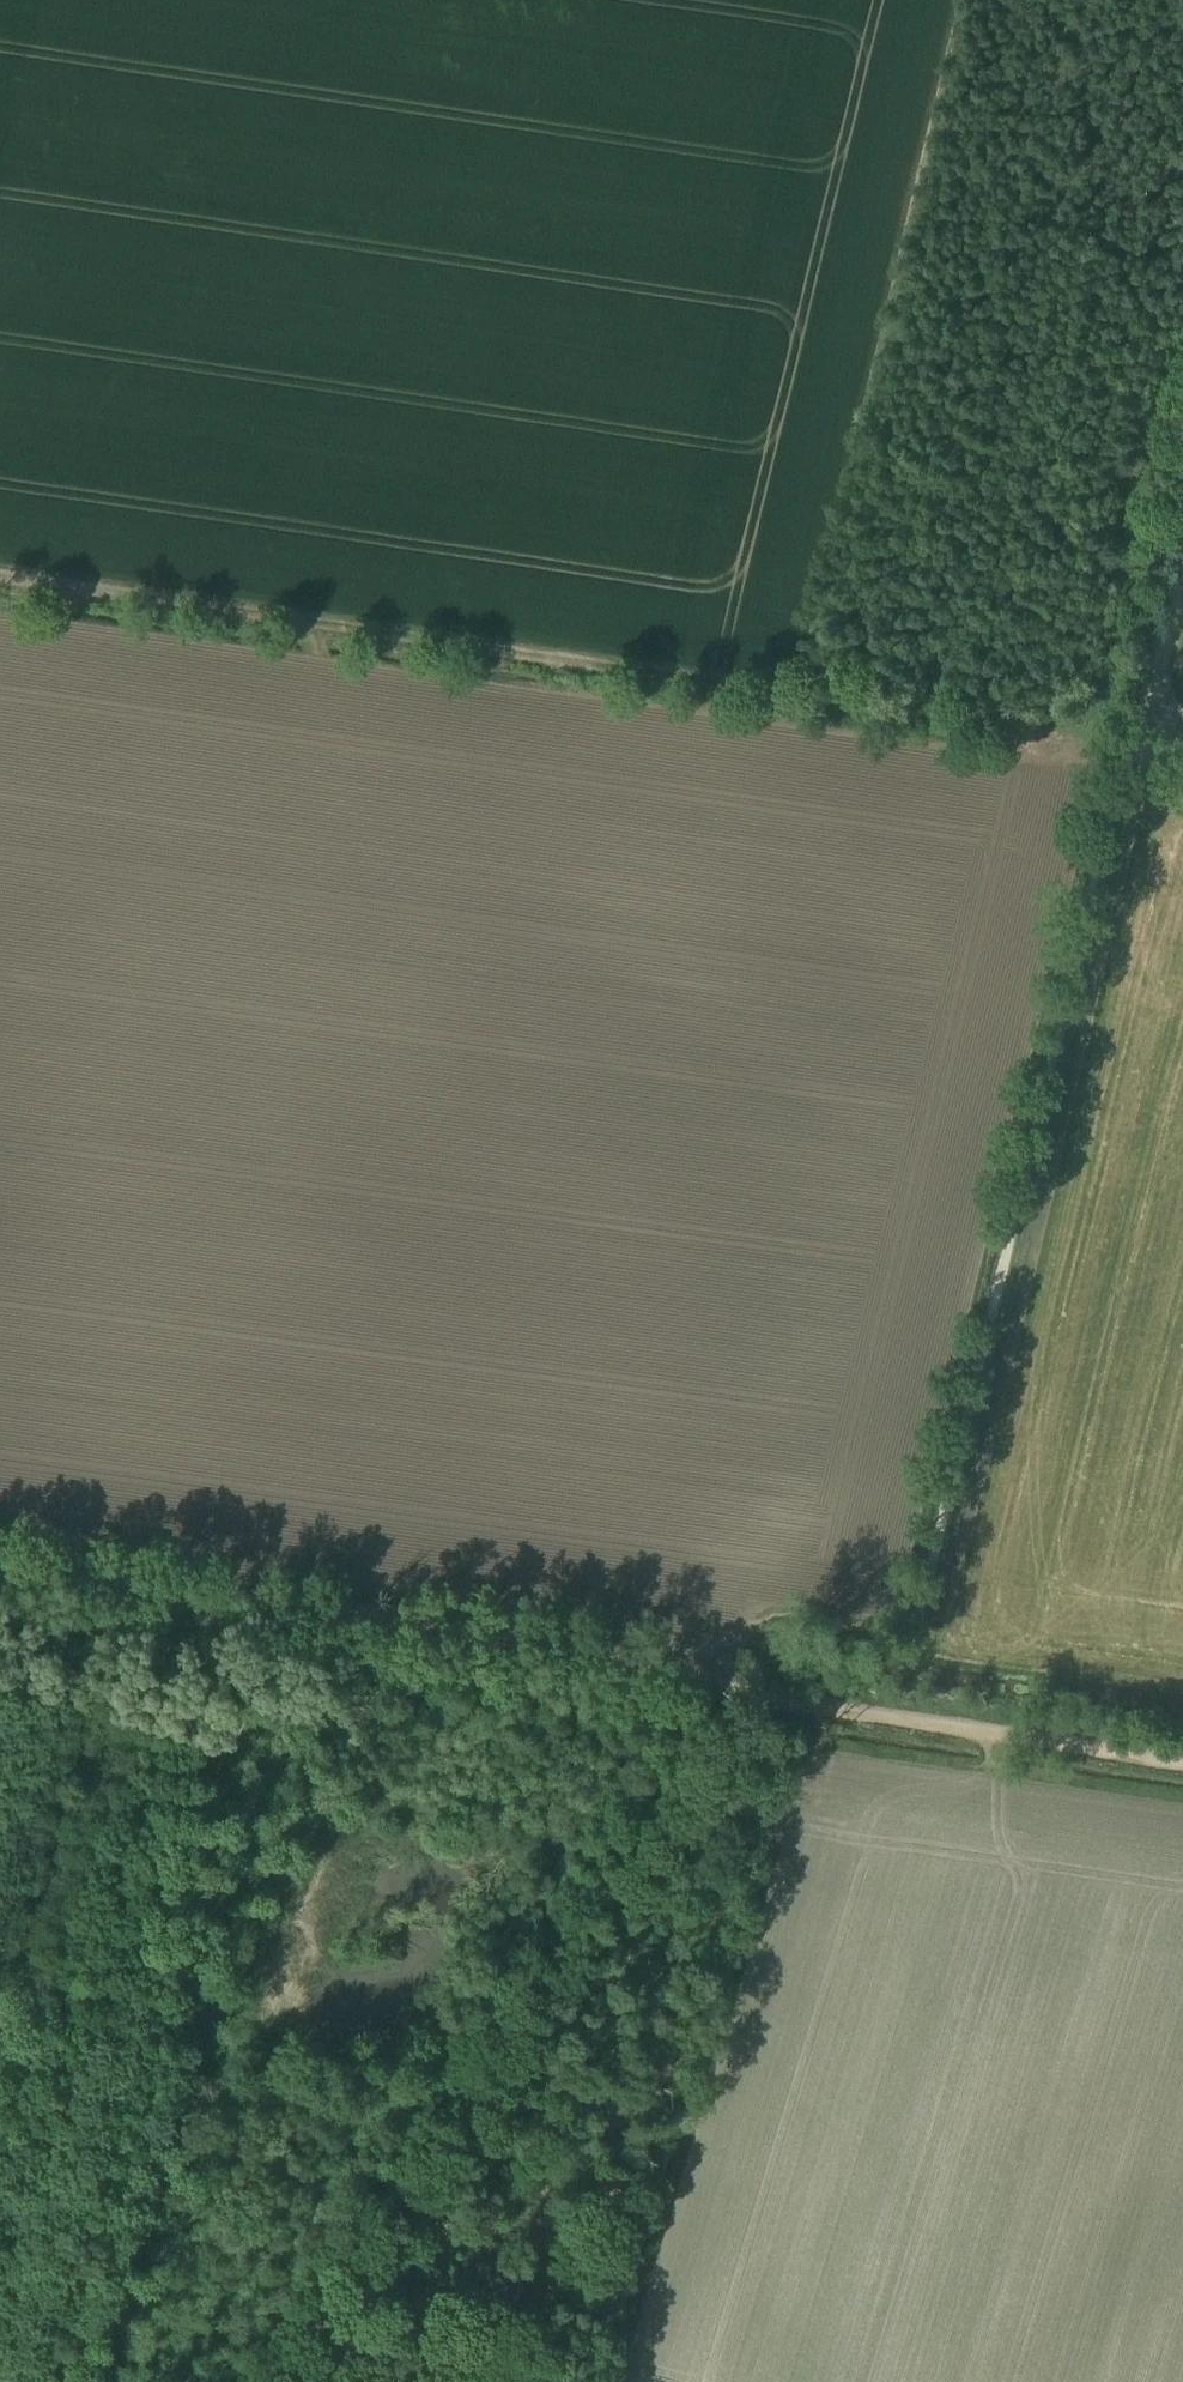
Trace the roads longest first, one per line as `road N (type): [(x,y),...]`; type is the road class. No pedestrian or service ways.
road 1 (track): [(0,1567),(546,1641),(819,1707),(1182,1761)]
road 2 (track): [(0,1966),(128,2005),(236,2015)]
road 3 (track): [(1182,569),(1153,691),(1171,731),(1182,738)]

